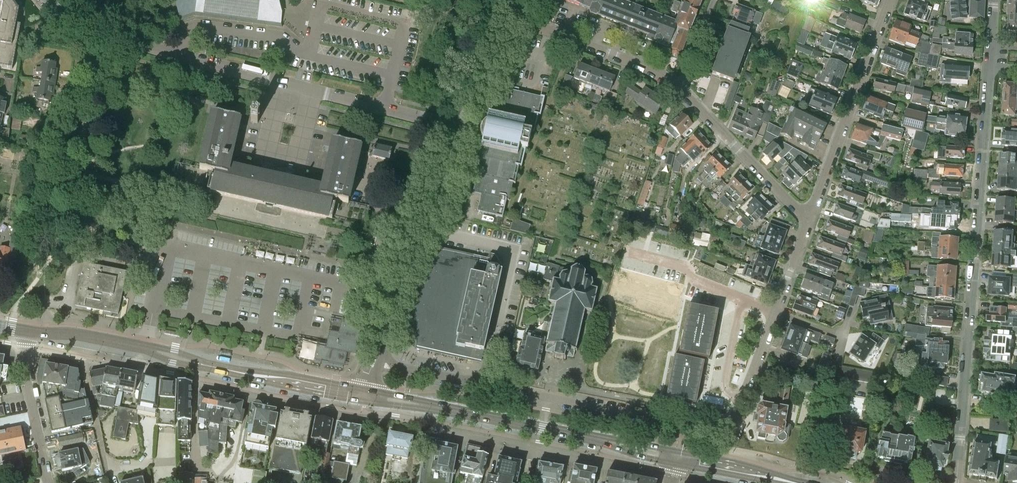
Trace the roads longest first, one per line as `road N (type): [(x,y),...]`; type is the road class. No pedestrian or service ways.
road 1 (residential): [(777,313),(731,422),(719,427),(405,369),(381,348)]
road 2 (residential): [(463,127),(174,55),(95,29),(47,0)]
road 3 (residential): [(988,69),(957,482)]
road 4 (residential): [(808,220),(658,72),(504,18)]
road 5 (primary): [(674,458),(364,396)]
road 6 (primary): [(364,396),(84,335)]
road 7 (residential): [(381,348),(463,127)]
road 8 (residential): [(808,220),(890,0)]
road 9 (residential): [(47,482),(22,363),(28,332)]
road 10 (residential): [(109,482),(84,335)]
road 11 (primary): [(794,482),(674,458)]

